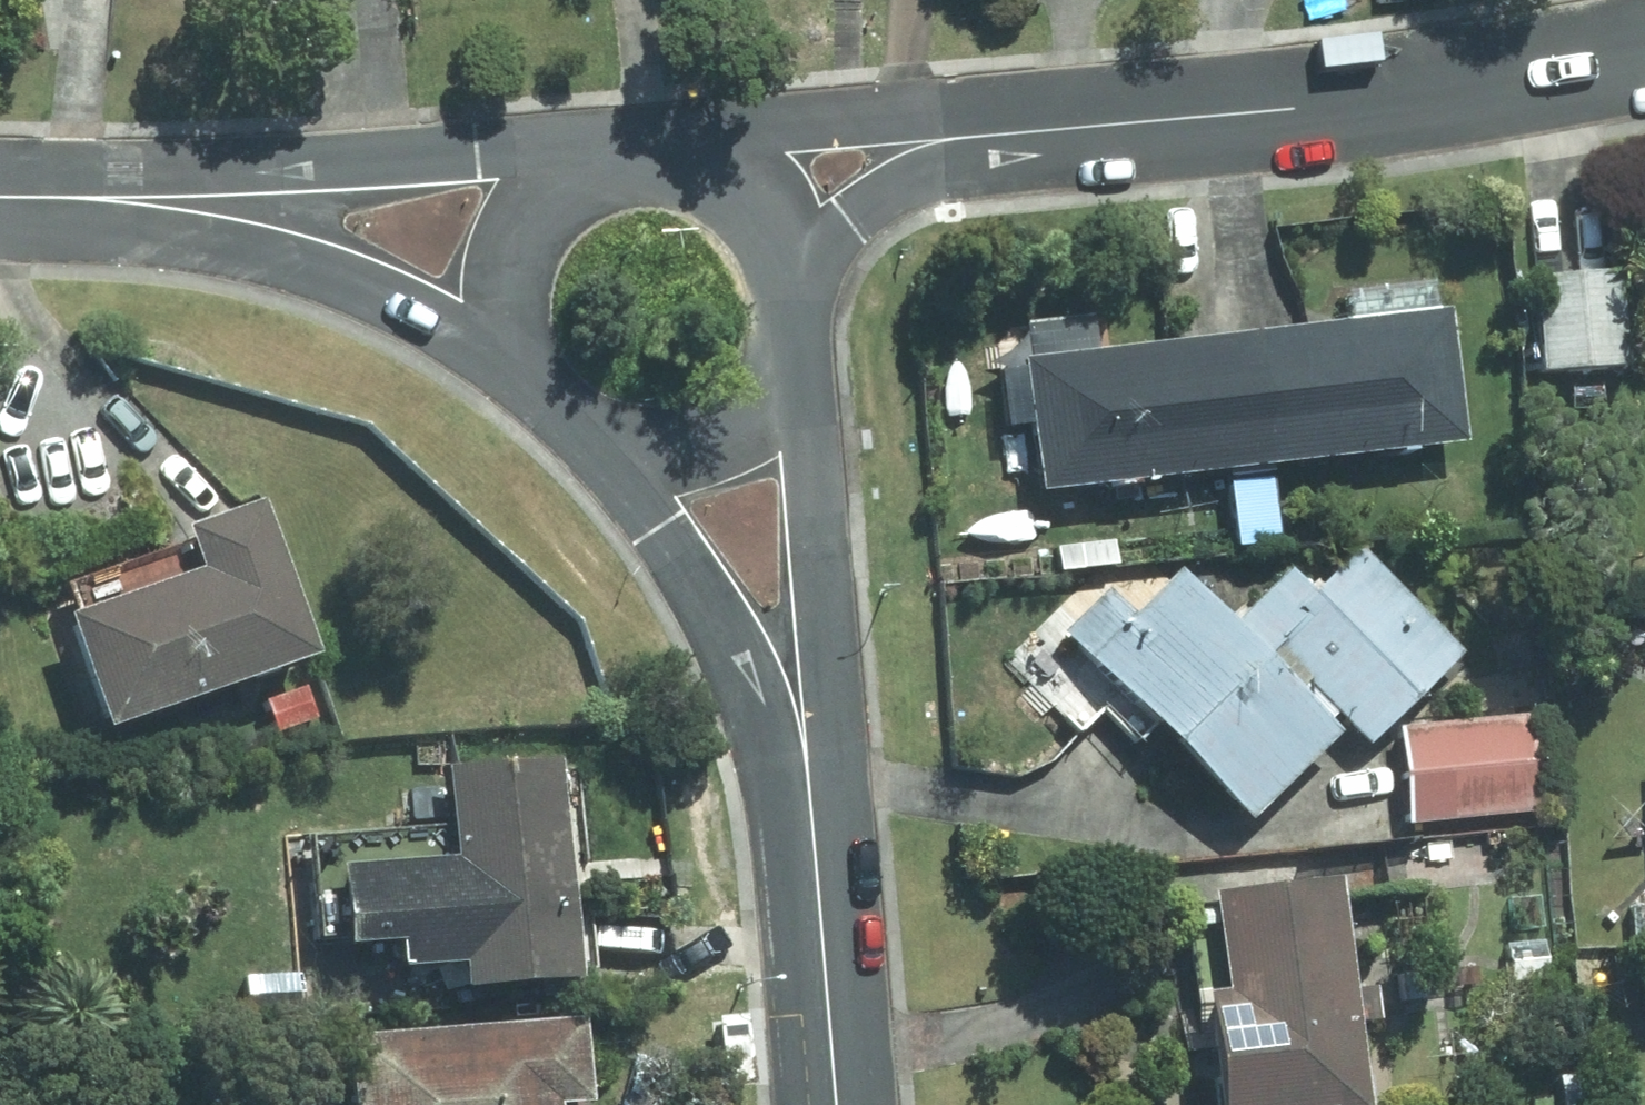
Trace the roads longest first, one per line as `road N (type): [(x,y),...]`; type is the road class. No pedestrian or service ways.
road 1 (residential): [(1644,48),(1592,65),(1054,129)]
road 2 (tertiary): [(126,202),(293,172),(475,158),(612,165)]
road 3 (tertiary): [(793,300),(816,561),(806,754)]
road 4 (tertiary): [(536,389),(436,324),(362,288),(126,202)]
road 5 (tertiary): [(806,754),(700,589),(577,425)]
road 6 (residential): [(666,161),(769,128),(885,120),(1054,129)]
road 7 (tertiary): [(806,754),(835,1104)]
road 8 (residential): [(1054,129),(896,189),(848,223),(792,285)]
road 9 (tertiary): [(793,300),(781,359),(730,420),(654,445),(577,425)]
road 10 (tertiary): [(536,389),(508,325),(514,256),(551,198),(612,165)]
road 11 (tertiary): [(666,161),(712,174),(751,201),(778,240),(792,285)]
road 12 (tertiary): [(0,199),(126,202)]

